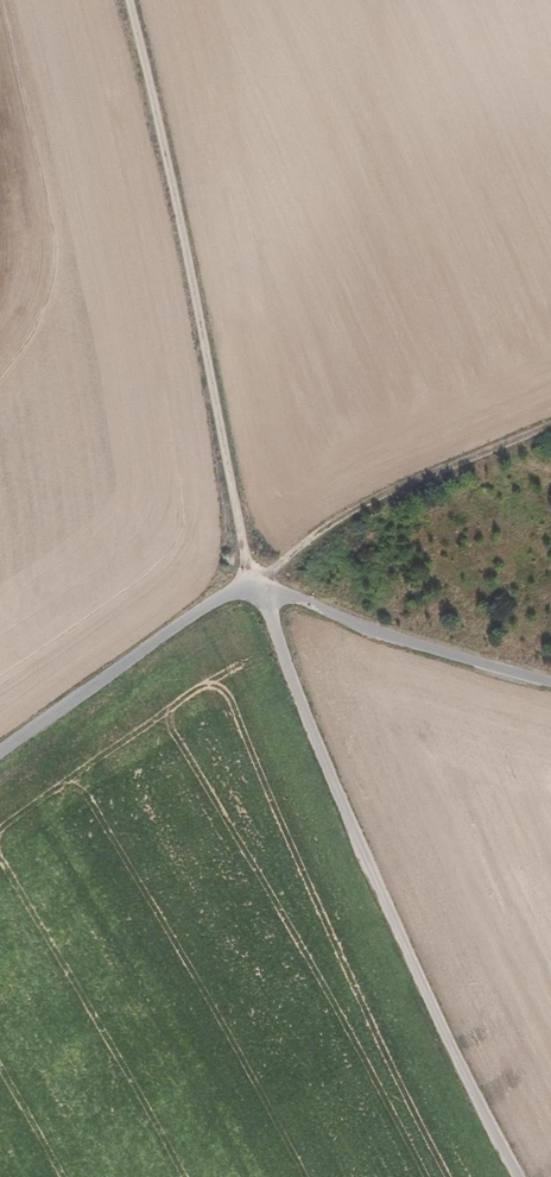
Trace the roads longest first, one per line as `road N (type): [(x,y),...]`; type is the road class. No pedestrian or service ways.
road 1 (track): [(128,0),(259,590),(372,502),(550,422)]
road 2 (unclassified): [(259,590),(376,880),(519,1176)]
road 3 (unclassified): [(0,753),(196,612),(259,590)]
road 4 (unclassified): [(259,590),(550,682)]

